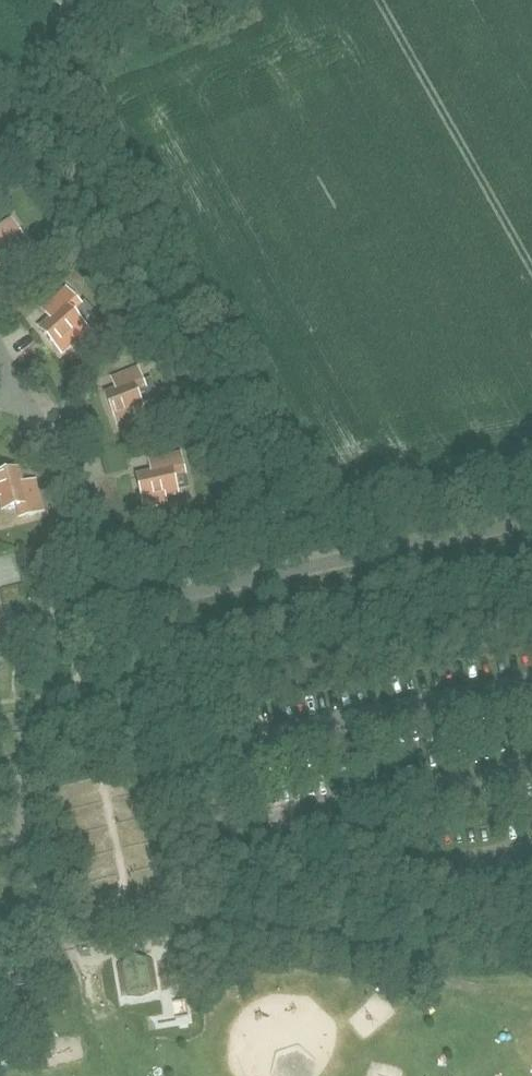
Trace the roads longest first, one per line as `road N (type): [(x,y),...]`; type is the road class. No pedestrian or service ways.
road 1 (unclassified): [(0,632),(531,523)]
road 2 (track): [(20,764),(1,632)]

